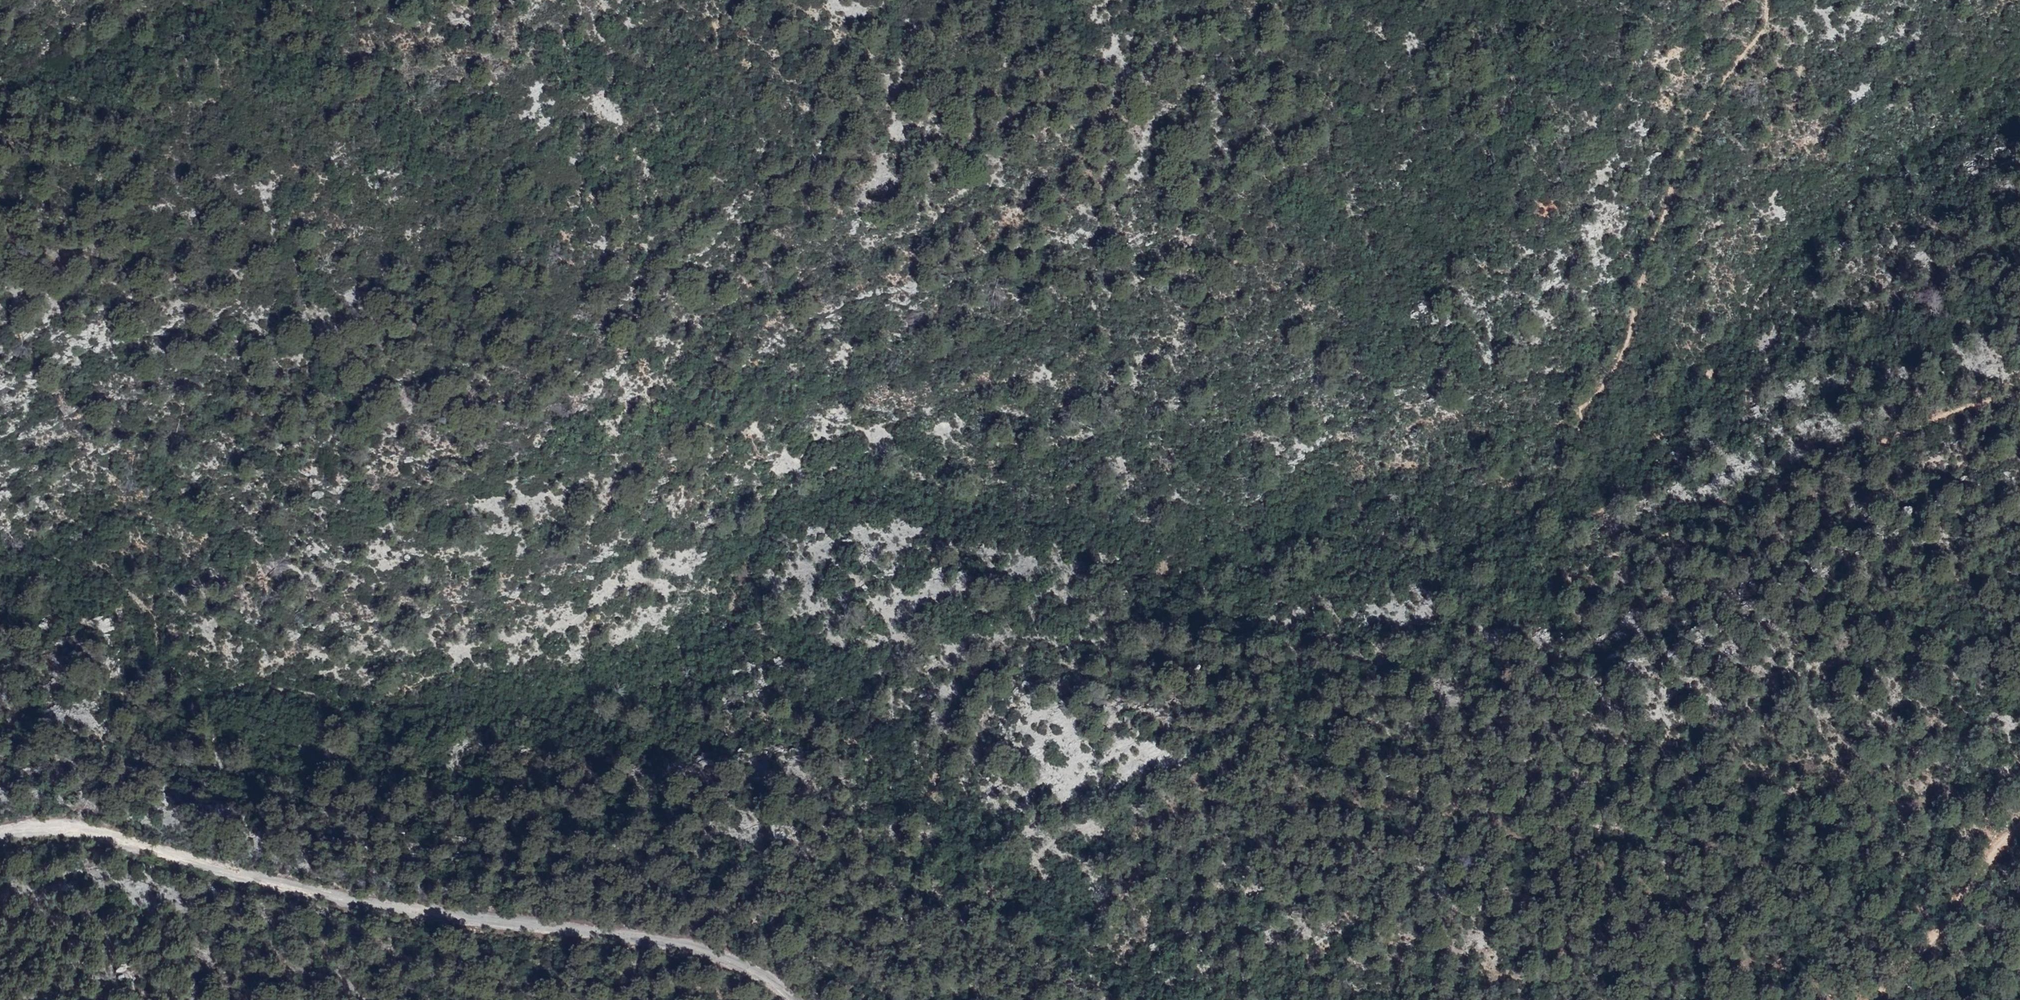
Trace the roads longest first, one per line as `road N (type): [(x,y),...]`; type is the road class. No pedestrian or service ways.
road 1 (track): [(1769,0),(1753,53),(1718,103),(1663,228),(1633,346),(1579,408)]
road 2 (track): [(1871,999),(2019,831)]

